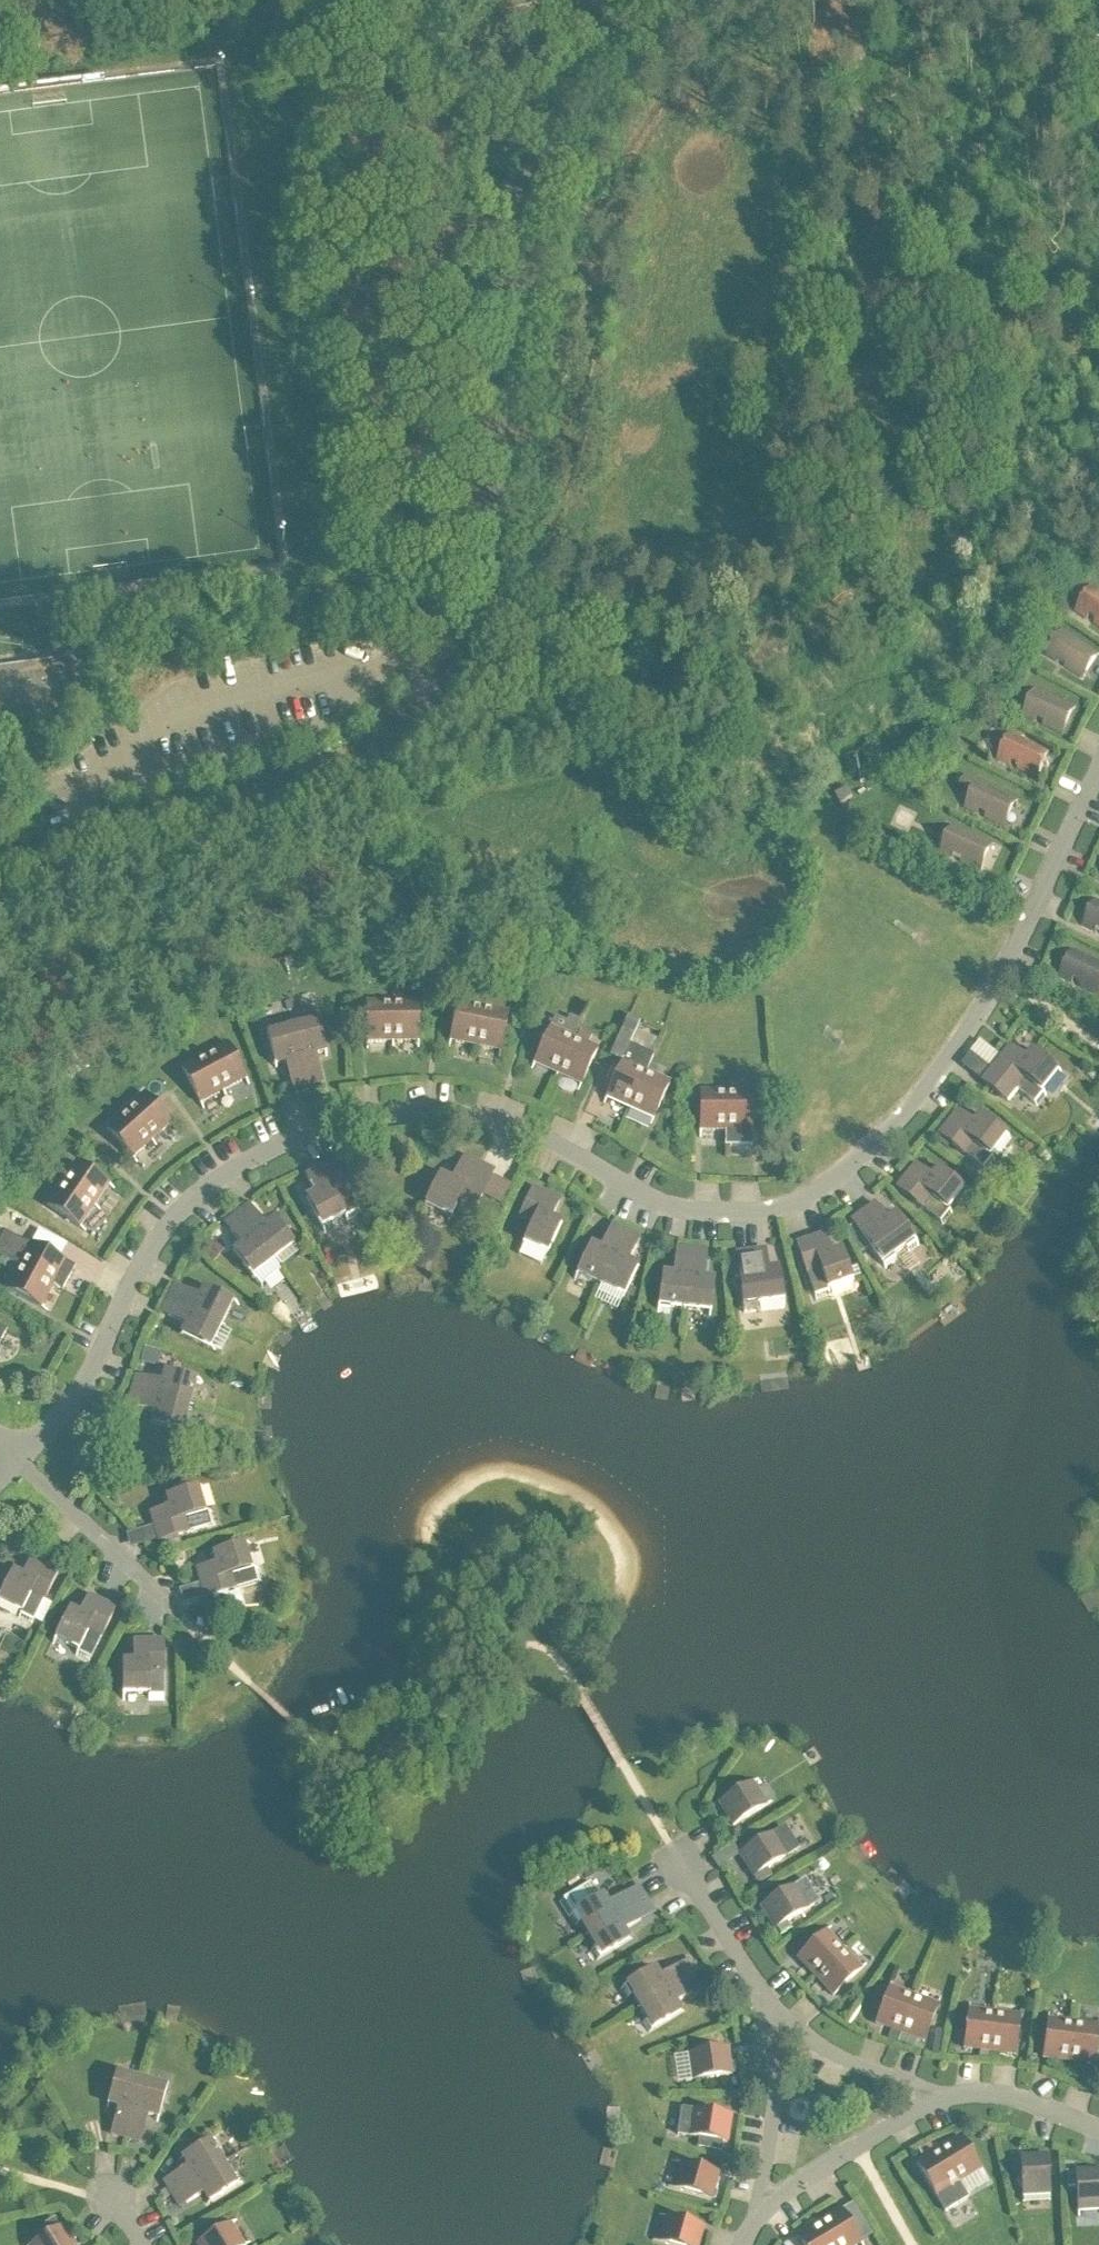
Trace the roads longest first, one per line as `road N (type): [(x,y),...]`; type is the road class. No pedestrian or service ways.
road 1 (residential): [(19,1461),(84,1387),(158,1238),(191,1202),(283,1149),(348,1127),(408,1116),(473,1119),(555,1147),(687,1214),(745,1215),(796,1205),(839,1178),(878,1143),(977,1015),(1098,777)]
road 2 (unclassified): [(0,876),(271,811),(341,785),(439,709),(484,624),(513,299),(529,220),(554,150),(620,44),(669,0)]
road 3 (residential): [(218,1654),(19,1461)]
road 4 (residential): [(787,2194),(764,2002)]
road 5 (residential): [(924,2098),(825,2051),(764,2002)]
road 6 (residential): [(924,2098),(1098,2117)]
road 7 (residential): [(764,2002),(677,1856)]
road 8 (residential): [(787,2194),(924,2098)]

